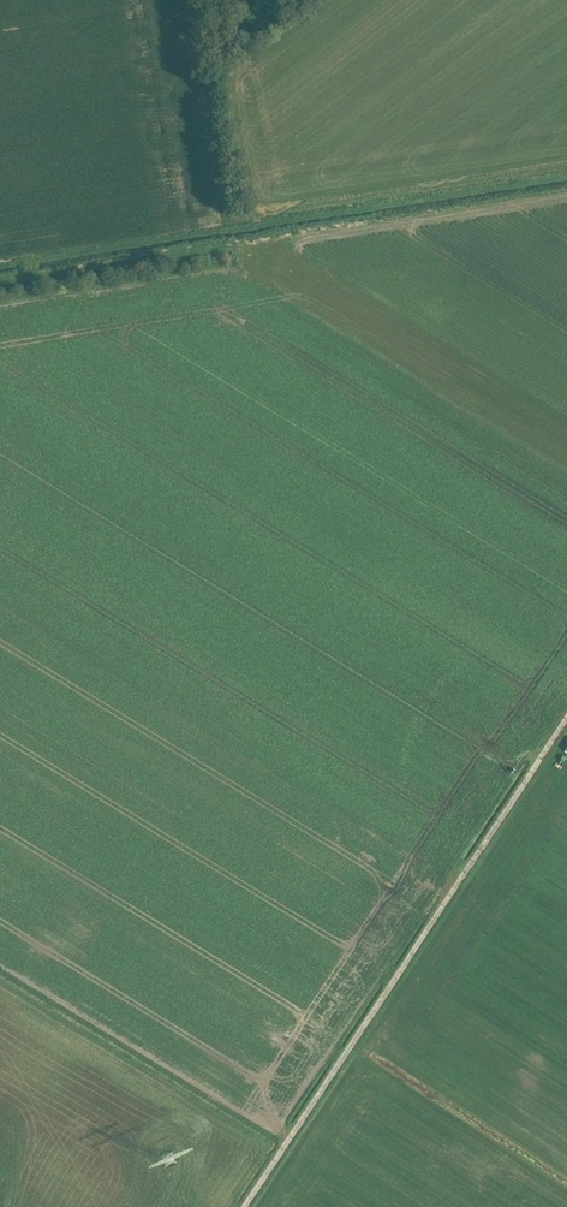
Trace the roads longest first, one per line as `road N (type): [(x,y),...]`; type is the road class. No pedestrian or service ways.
road 1 (track): [(566,706),(246,1206)]
road 2 (track): [(211,229),(0,264)]

